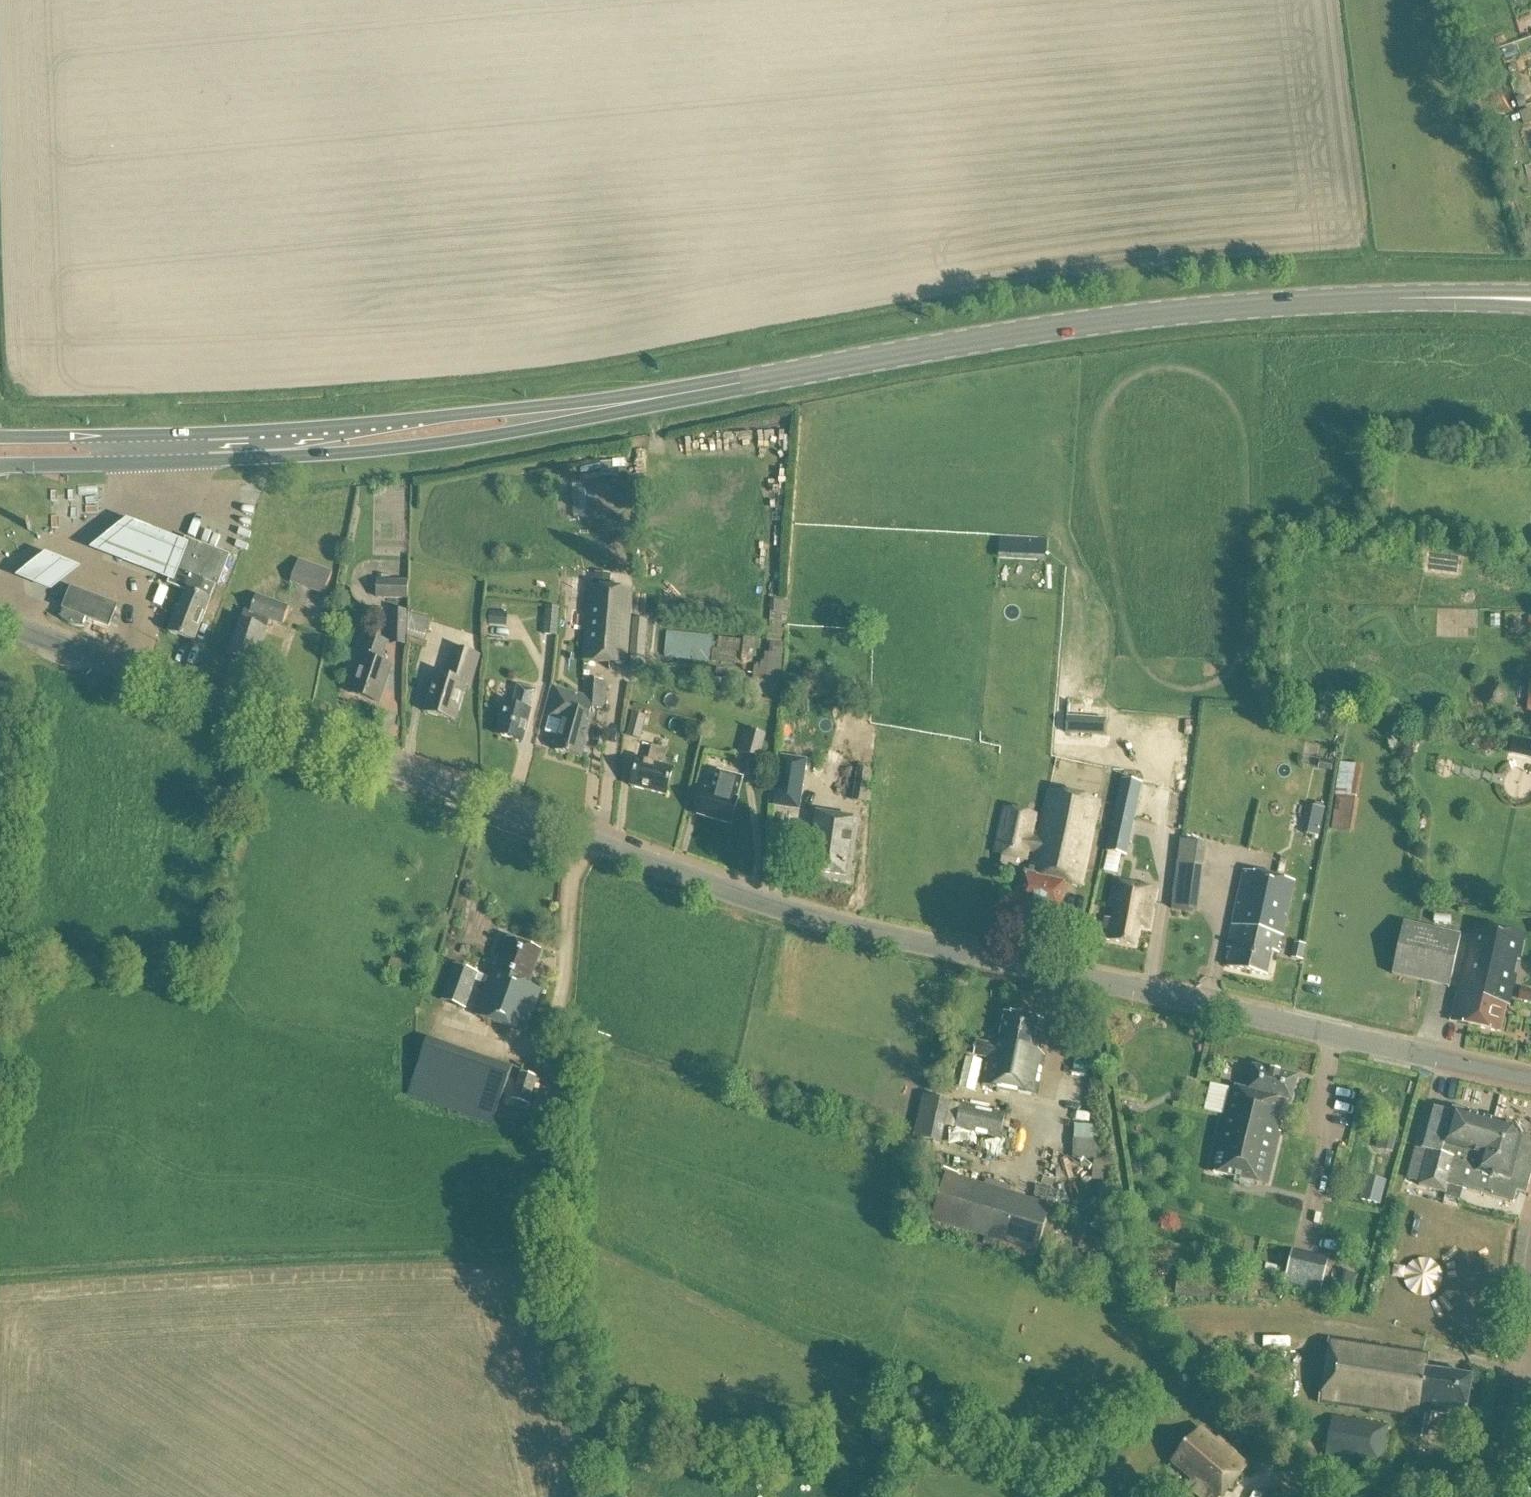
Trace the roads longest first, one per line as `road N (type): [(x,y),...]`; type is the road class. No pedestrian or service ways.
road 1 (unclassified): [(1530,1079),(819,921),(0,624)]
road 2 (primary): [(631,406),(966,343),(1194,312),(1530,302)]
road 3 (primary): [(301,444),(380,452),(631,406)]
road 4 (primary): [(631,406),(345,427),(301,444)]
road 5 (primary): [(0,468),(164,450)]
road 6 (primary): [(164,450),(0,439)]
road 7 (primary): [(164,450),(301,444)]
road 8 (residential): [(1501,1496),(1530,1366)]

